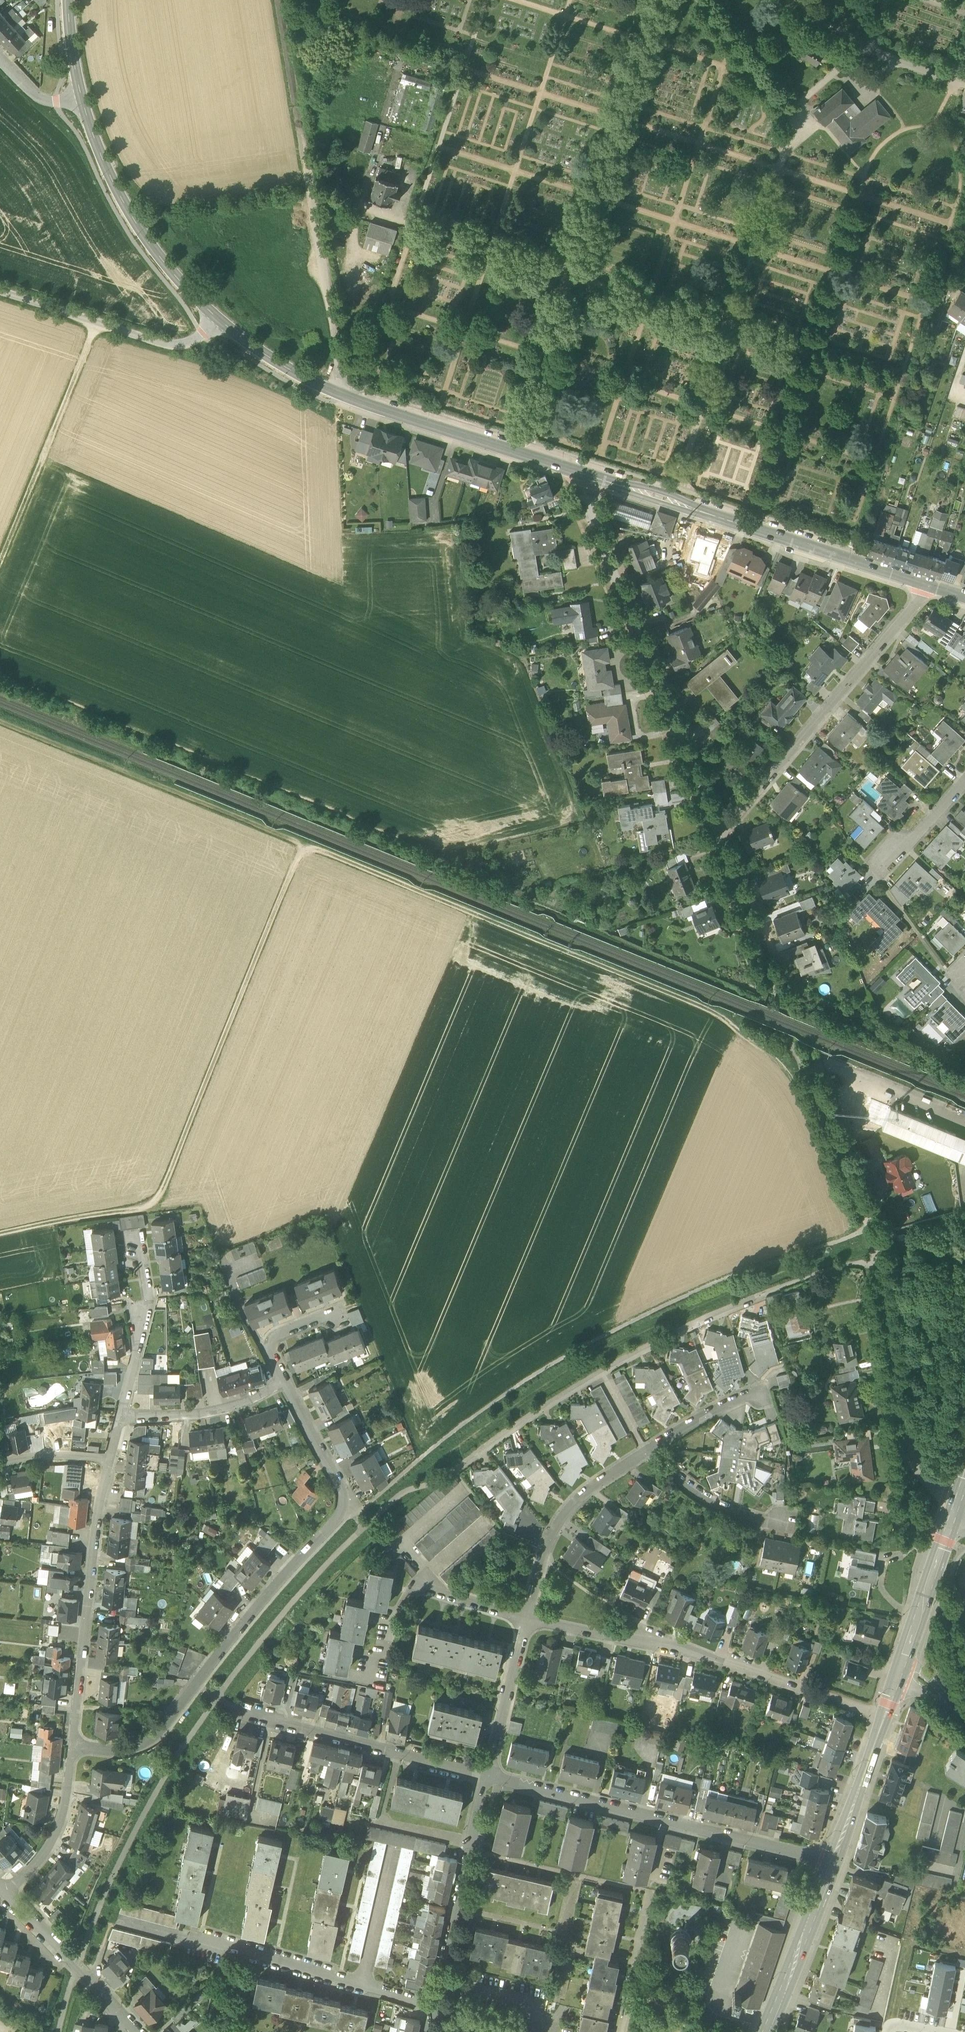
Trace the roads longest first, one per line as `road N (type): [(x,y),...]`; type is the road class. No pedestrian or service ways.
road 1 (track): [(808,1075),(712,1012),(303,844),(154,1209),(0,1234)]
road 2 (residential): [(283,1380),(344,1491),(344,1509),(160,1731),(114,1751),(73,1748)]
road 3 (residential): [(808,1075),(881,1258),(912,1455),(959,1506)]
road 4 (tertiary): [(576,471),(344,396),(217,318)]
road 5 (residential): [(718,836),(576,471)]
road 6 (residential): [(886,1713),(706,1657),(529,1621)]
road 7 (tertiary): [(927,585),(576,471)]
road 8 (residential): [(490,1776),(833,1866)]
road 9 (track): [(303,844),(0,720)]
road 10 (residential): [(718,836),(927,585)]
road 11 (residential): [(73,1748),(112,1460)]
road 12 (tertiary): [(217,318),(129,213),(82,99)]
road 13 (residential): [(241,1710),(490,1776)]
road 14 (track): [(98,324),(0,561)]
road 15 (residential): [(440,2006),(199,1941)]
road 16 (residential): [(440,2006),(490,1776)]
road 17 (residential): [(217,318),(173,346),(0,292)]
road 18 (residential): [(529,1621),(545,1548),(577,1503),(649,1453)]
road 19 (residential): [(529,1621),(425,1583),(400,1606),(388,1656)]
road 20 (residential): [(7,1893),(139,2031)]
road 21 (residential): [(121,1419),(149,1300),(141,1244)]
road 22 (secondary): [(766,2031),(833,1866)]
road 23 (secondary): [(900,1674),(959,1506)]
road 24 (residential): [(121,1419),(205,1413),(283,1380)]
road 25 (residential): [(792,1529),(708,1502),(649,1453)]
road 26 (residential): [(7,1893),(48,1851),(73,1748)]
road 27 (secondary): [(833,1866),(886,1713)]
road 28 (residential): [(490,1776),(529,1621)]
road 29 (residential): [(621,2031),(647,1892)]
road 30 (residential): [(649,1453),(769,1391)]

